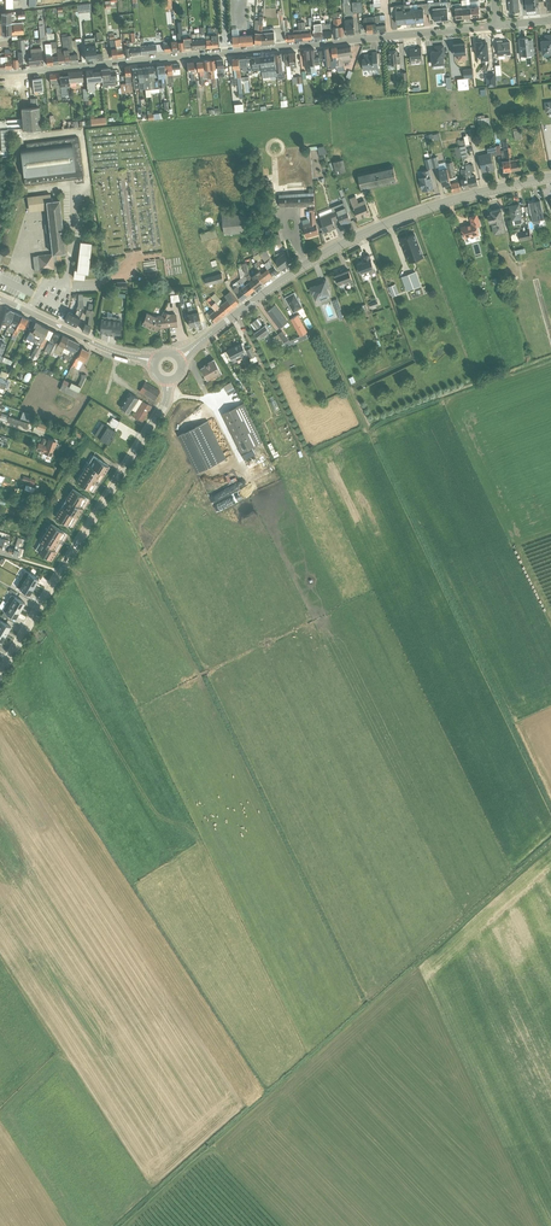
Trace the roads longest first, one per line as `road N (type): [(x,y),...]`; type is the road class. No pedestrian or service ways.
road 1 (residential): [(0,71),(497,26)]
road 2 (tertiary): [(250,303),(322,255),(403,217),(550,177)]
road 3 (tertiary): [(167,399),(0,677)]
road 4 (residential): [(130,357),(6,301)]

